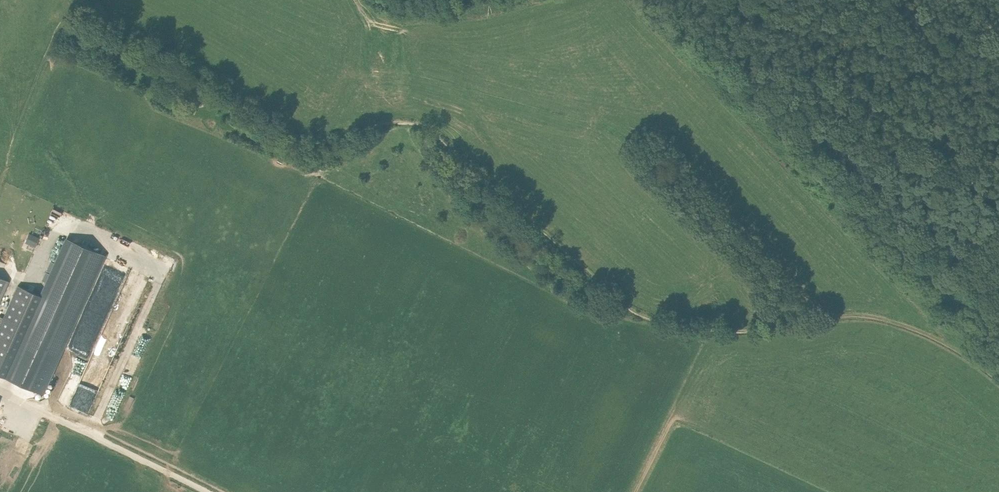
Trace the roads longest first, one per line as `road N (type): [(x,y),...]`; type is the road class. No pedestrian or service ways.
road 1 (track): [(998,380),(941,340),(868,315),(743,331),(651,320),(622,304),(428,129),(391,123),(328,145),(305,142),(87,7)]
road 2 (track): [(75,427),(206,491)]

